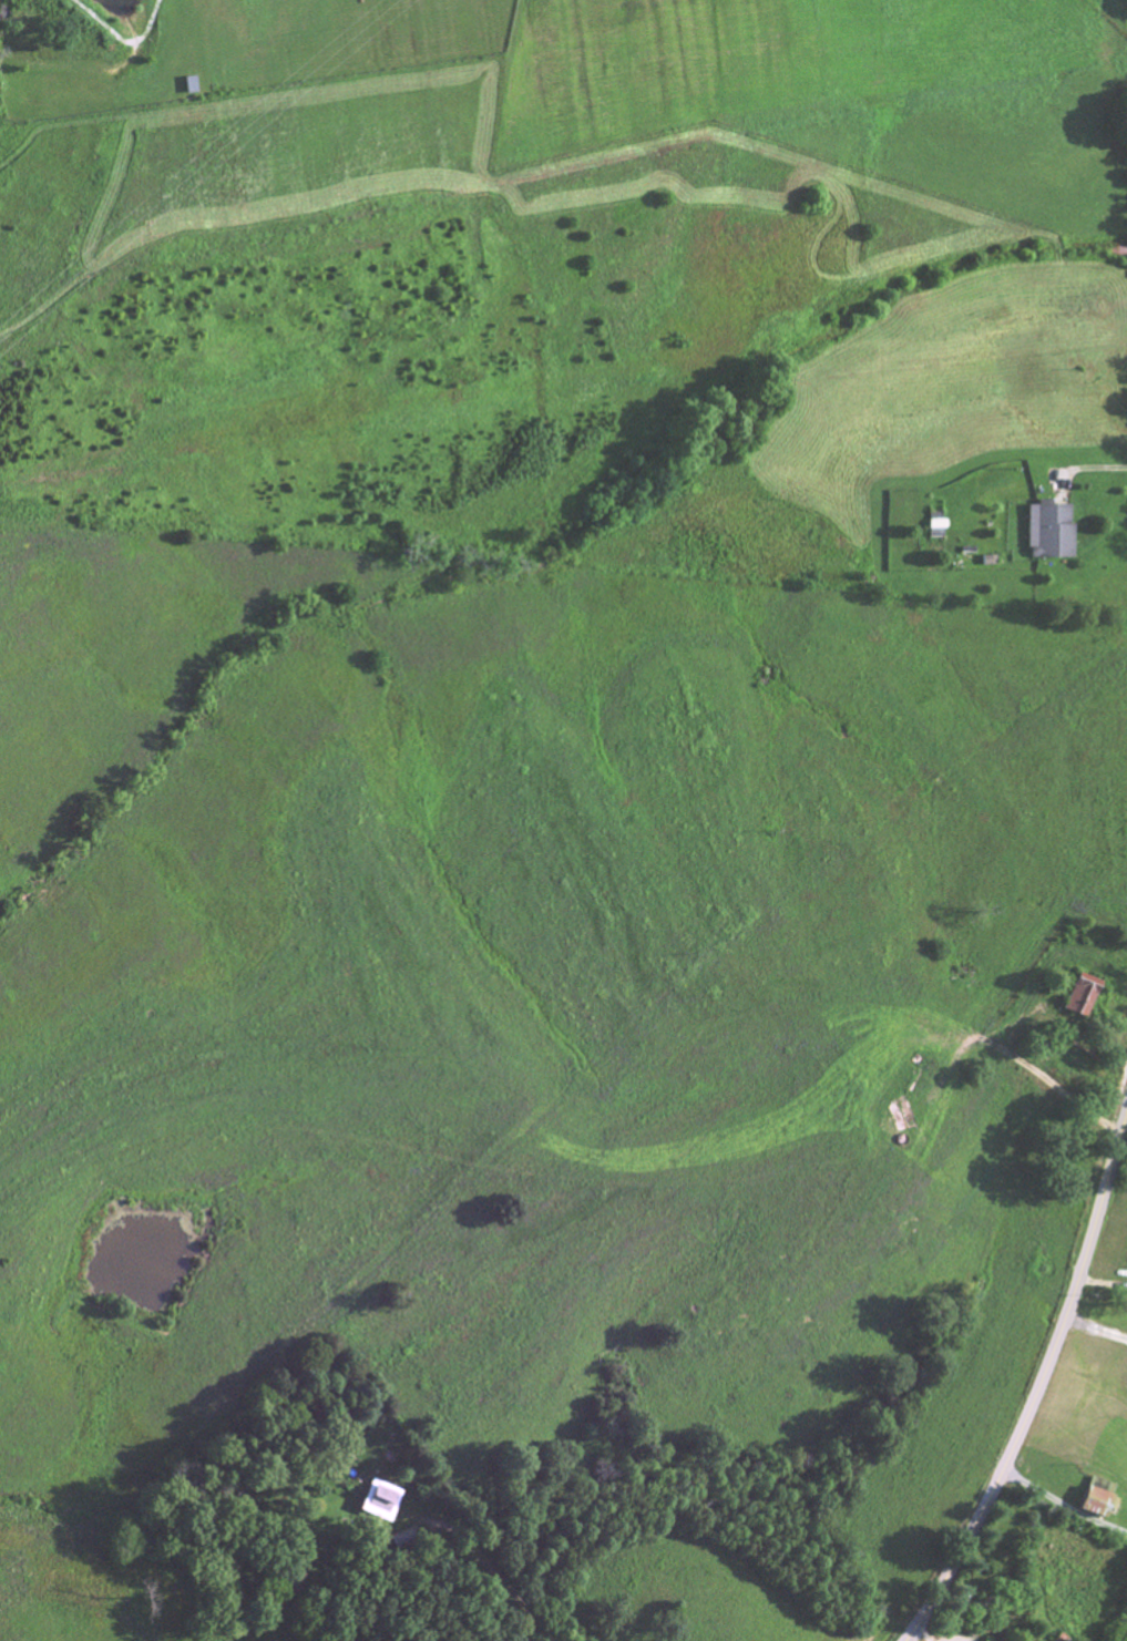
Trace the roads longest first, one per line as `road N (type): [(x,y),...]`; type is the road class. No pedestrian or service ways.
road 1 (secondary): [(908,1640),(962,1553),(1016,1440),(1089,1253),(1126,1119)]

